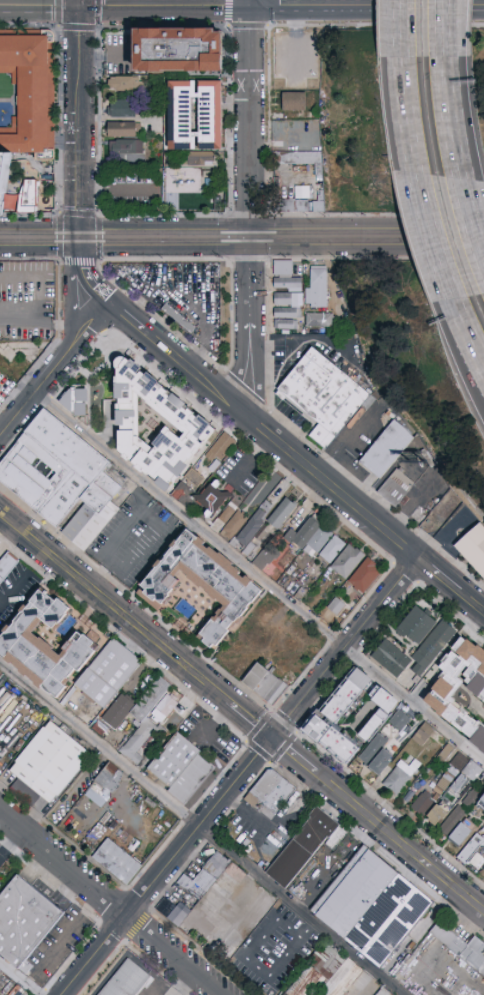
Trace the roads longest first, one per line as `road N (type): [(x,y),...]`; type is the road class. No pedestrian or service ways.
road 1 (tertiary): [(83,277),(483,613)]
road 2 (secondary): [(0,512),(273,738)]
road 3 (tertiary): [(273,738),(67,994)]
road 4 (residential): [(0,813),(223,994)]
road 5 (secondary): [(273,738),(483,912)]
road 6 (secondary): [(250,238),(483,238)]
road 7 (tertiary): [(419,559),(273,738)]
road 8 (tertiary): [(82,239),(81,9)]
road 9 (residential): [(249,9),(250,238)]
road 10 (residential): [(250,238),(249,414)]
road 11 (secondary): [(82,239),(250,238)]
road 12 (secondary): [(249,9),(81,9)]
road 13 (residential): [(92,318),(0,432)]
road 14 (motorway): [(417,167),(455,304)]
road 15 (secondary): [(387,9),(249,9)]

